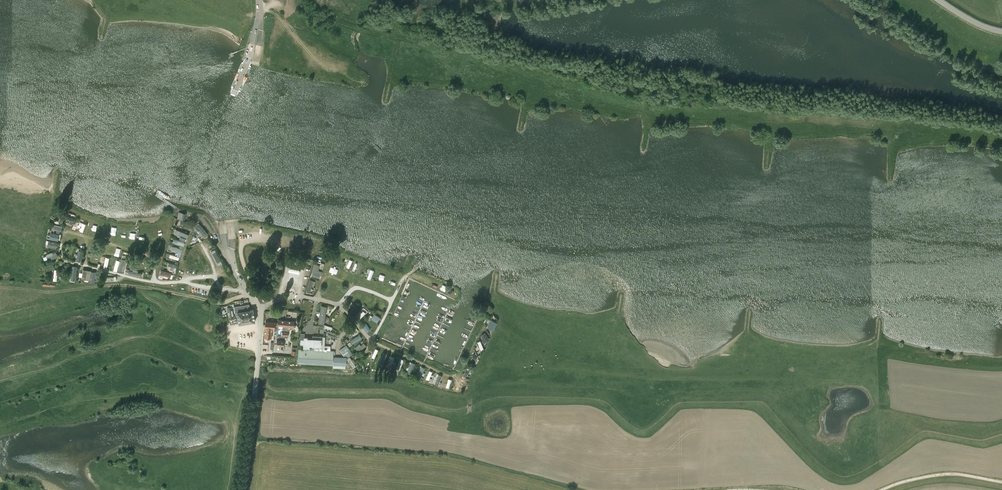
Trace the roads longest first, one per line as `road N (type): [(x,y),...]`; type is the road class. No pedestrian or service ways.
road 1 (track): [(0,406),(136,354),(215,382),(387,392),(452,412),(508,397),(596,400),(643,431),(681,402),(765,402),(818,462),(847,477),(924,431),(982,441),(1001,434)]
road 2 (tertiary): [(242,489),(259,309),(231,259),(225,219)]
road 3 (track): [(0,287),(120,285),(220,304),(249,293)]
road 4 (track): [(414,271),(372,341),(448,376),(460,374),(488,318)]
road 5 (track): [(452,430),(377,406),(255,389)]
road 6 (track): [(193,285),(67,262),(62,241)]

